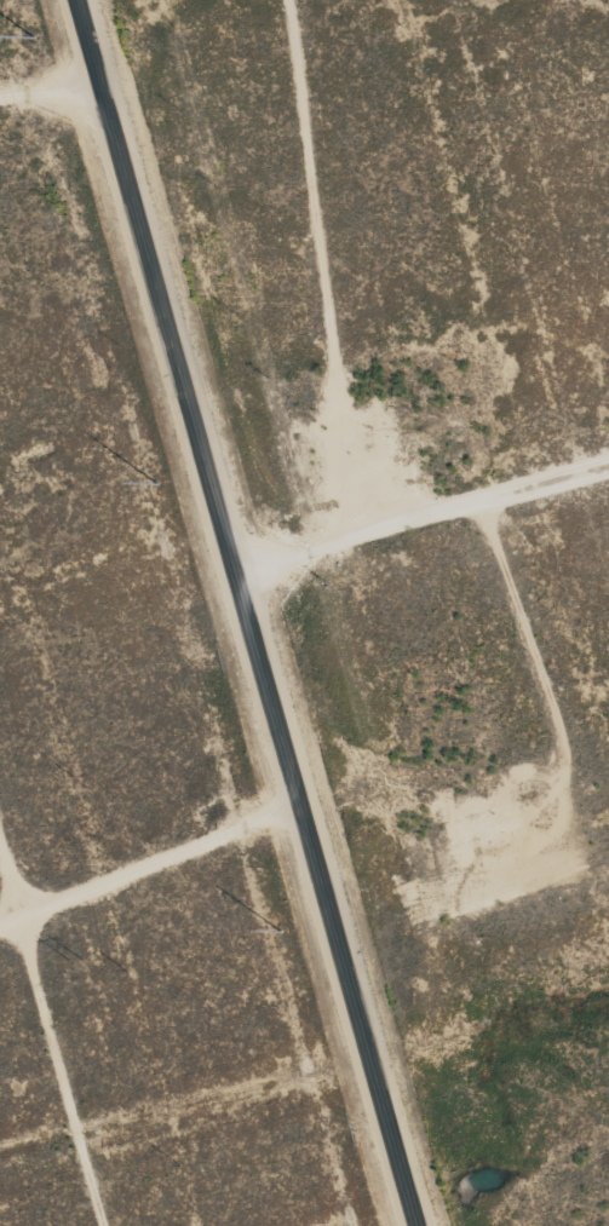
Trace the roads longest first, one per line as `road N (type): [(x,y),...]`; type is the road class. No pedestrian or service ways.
road 1 (secondary): [(417,1225),(76,0)]
road 2 (track): [(608,462),(231,569)]
road 3 (track): [(301,805),(0,929)]

